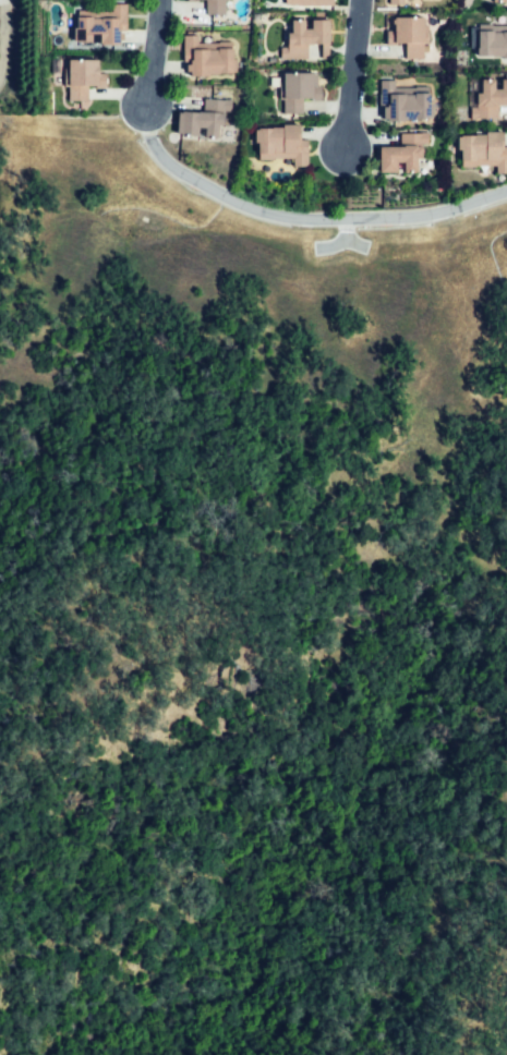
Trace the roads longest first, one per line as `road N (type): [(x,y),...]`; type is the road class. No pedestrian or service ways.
road 1 (residential): [(348,146),(360,0)]

